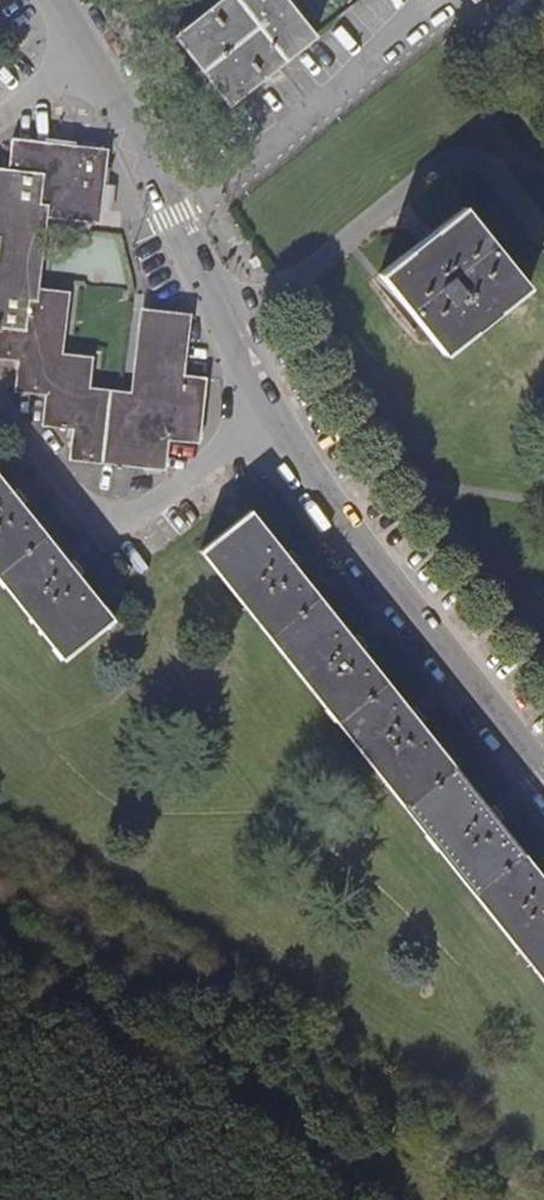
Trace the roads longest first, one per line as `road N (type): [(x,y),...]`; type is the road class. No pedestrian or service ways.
road 1 (residential): [(277,426),(543,776)]
road 2 (residential): [(85,42),(277,426)]
road 3 (unclassified): [(0,399),(108,532),(277,426)]

